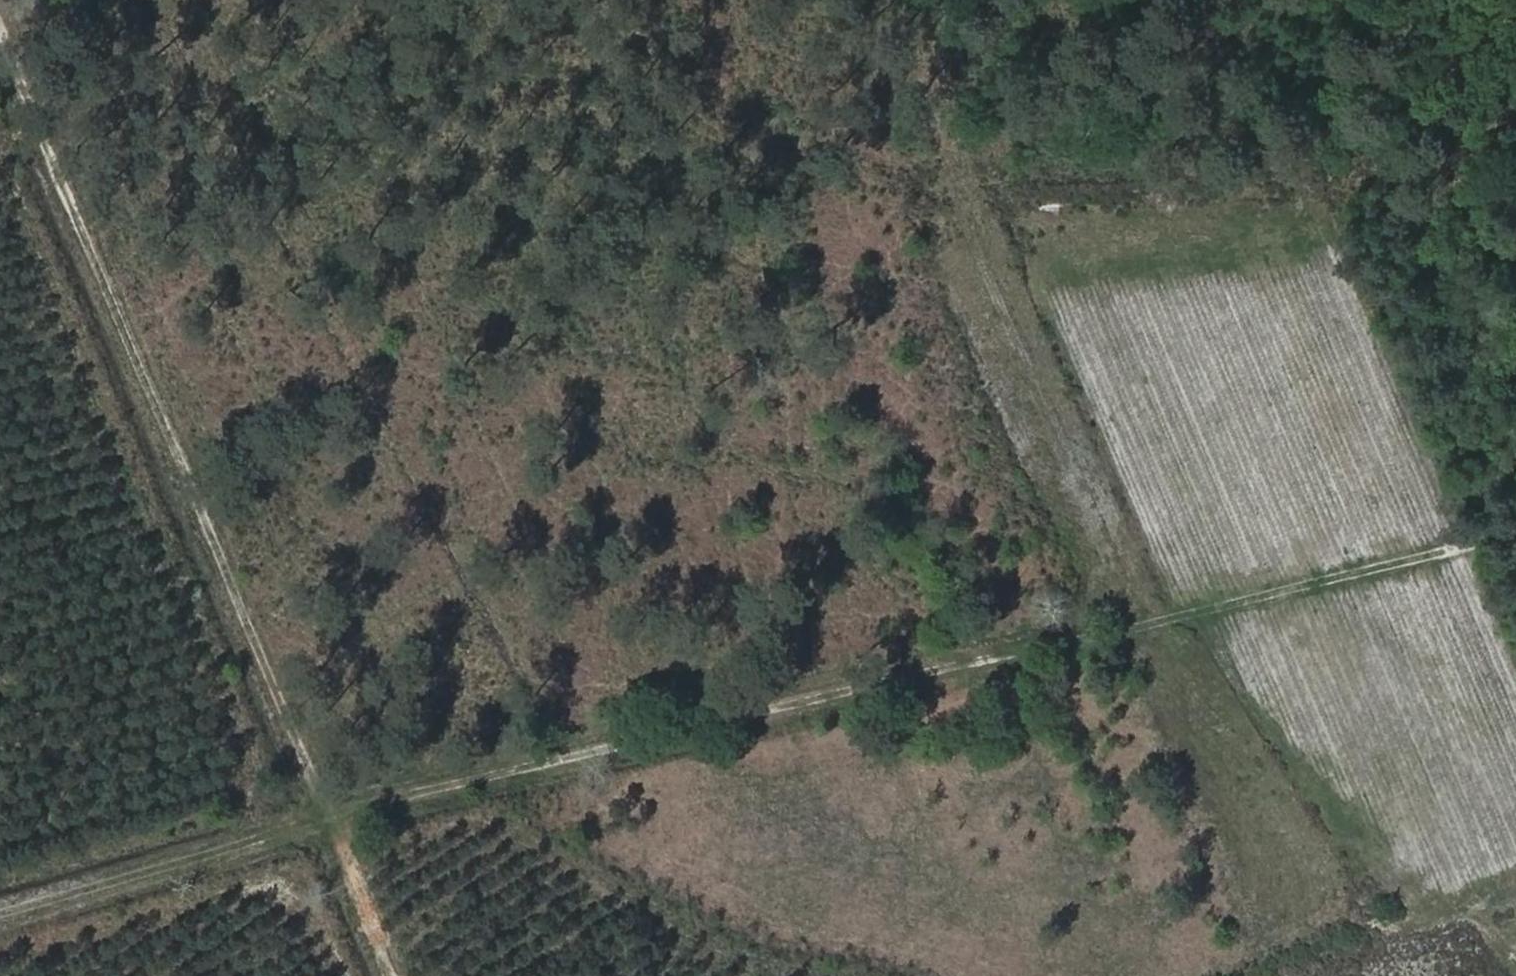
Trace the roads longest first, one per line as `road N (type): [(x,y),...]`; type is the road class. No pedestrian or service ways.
road 1 (track): [(0,27),(400,975)]

